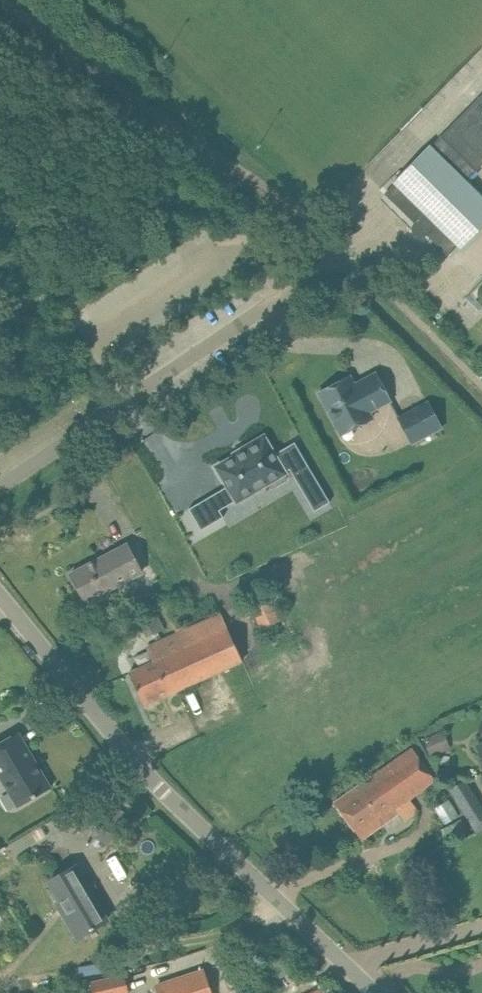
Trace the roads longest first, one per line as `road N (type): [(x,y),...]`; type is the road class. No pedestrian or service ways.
road 1 (unclassified): [(378,992),(194,821),(0,595)]
road 2 (unclassified): [(0,485),(331,261)]

